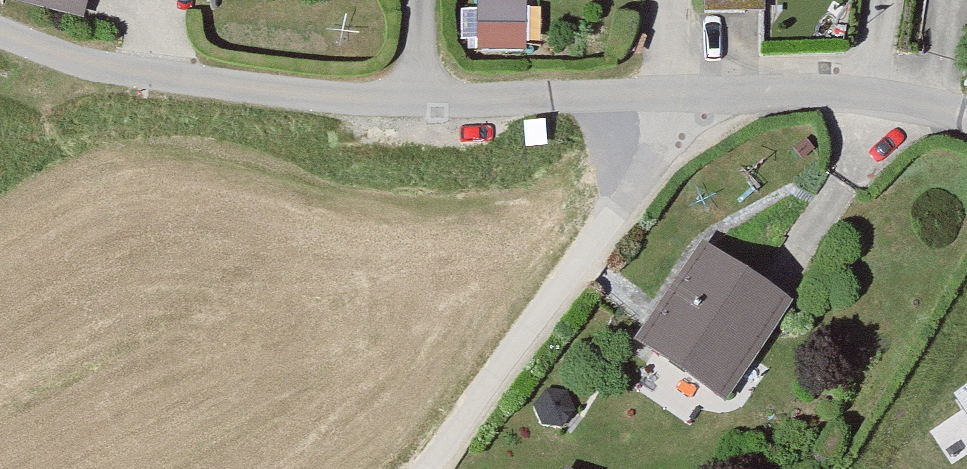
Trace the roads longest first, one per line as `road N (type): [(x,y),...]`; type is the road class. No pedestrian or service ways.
road 1 (residential): [(673,101),(336,99),(108,75),(0,34)]
road 2 (track): [(646,101),(627,188),(552,304),(422,468)]
road 3 (residential): [(875,97),(673,101)]

